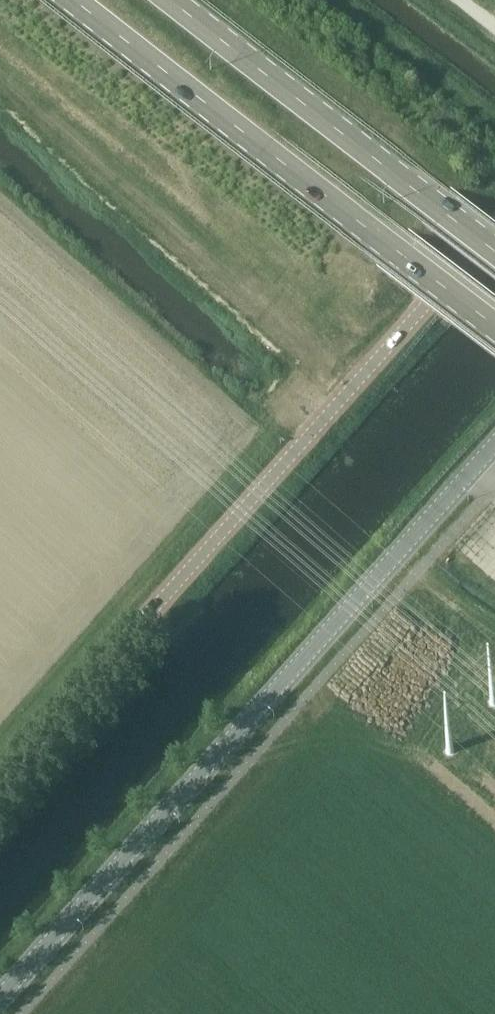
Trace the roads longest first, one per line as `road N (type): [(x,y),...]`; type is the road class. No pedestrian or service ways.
road 1 (tertiary): [(0,996),(494,442)]
road 2 (unclassified): [(0,778),(494,225)]
road 3 (primary): [(78,0),(494,327)]
road 4 (primary): [(494,251),(172,0)]

